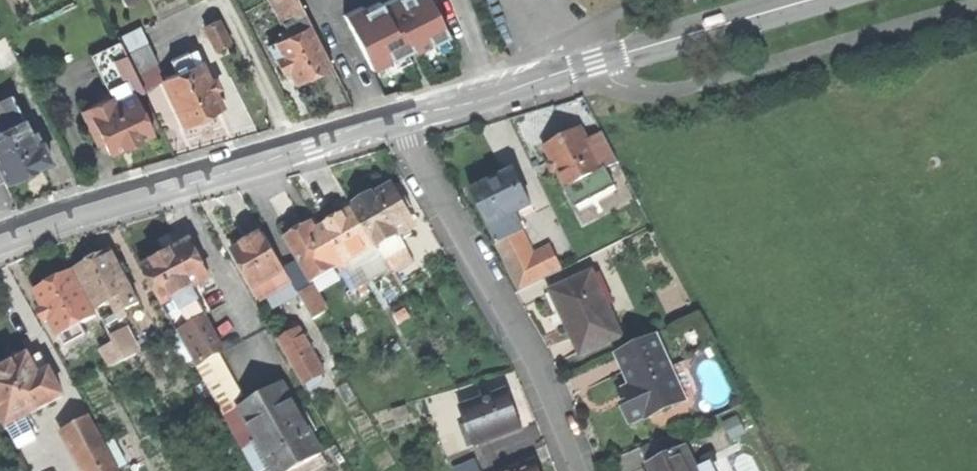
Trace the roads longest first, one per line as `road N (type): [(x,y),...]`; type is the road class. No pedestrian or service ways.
road 1 (secondary): [(404,119),(141,196),(0,249)]
road 2 (residential): [(404,119),(543,361),(595,470)]
road 3 (secondary): [(810,0),(499,93)]

